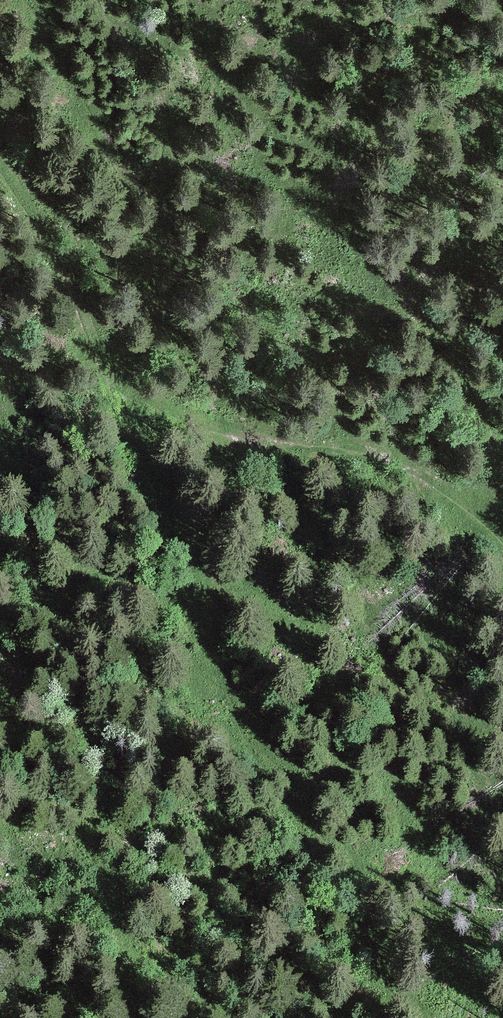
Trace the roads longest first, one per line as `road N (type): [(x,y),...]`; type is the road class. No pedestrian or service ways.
road 1 (track): [(0,165),(60,249),(132,434),(185,541),(210,645),(195,726),(236,848),(342,1017)]
road 2 (track): [(502,541),(458,495),(398,456),(347,441),(298,444),(255,435),(115,391)]
road 3 (track): [(0,932),(53,924),(99,940),(226,1017)]

